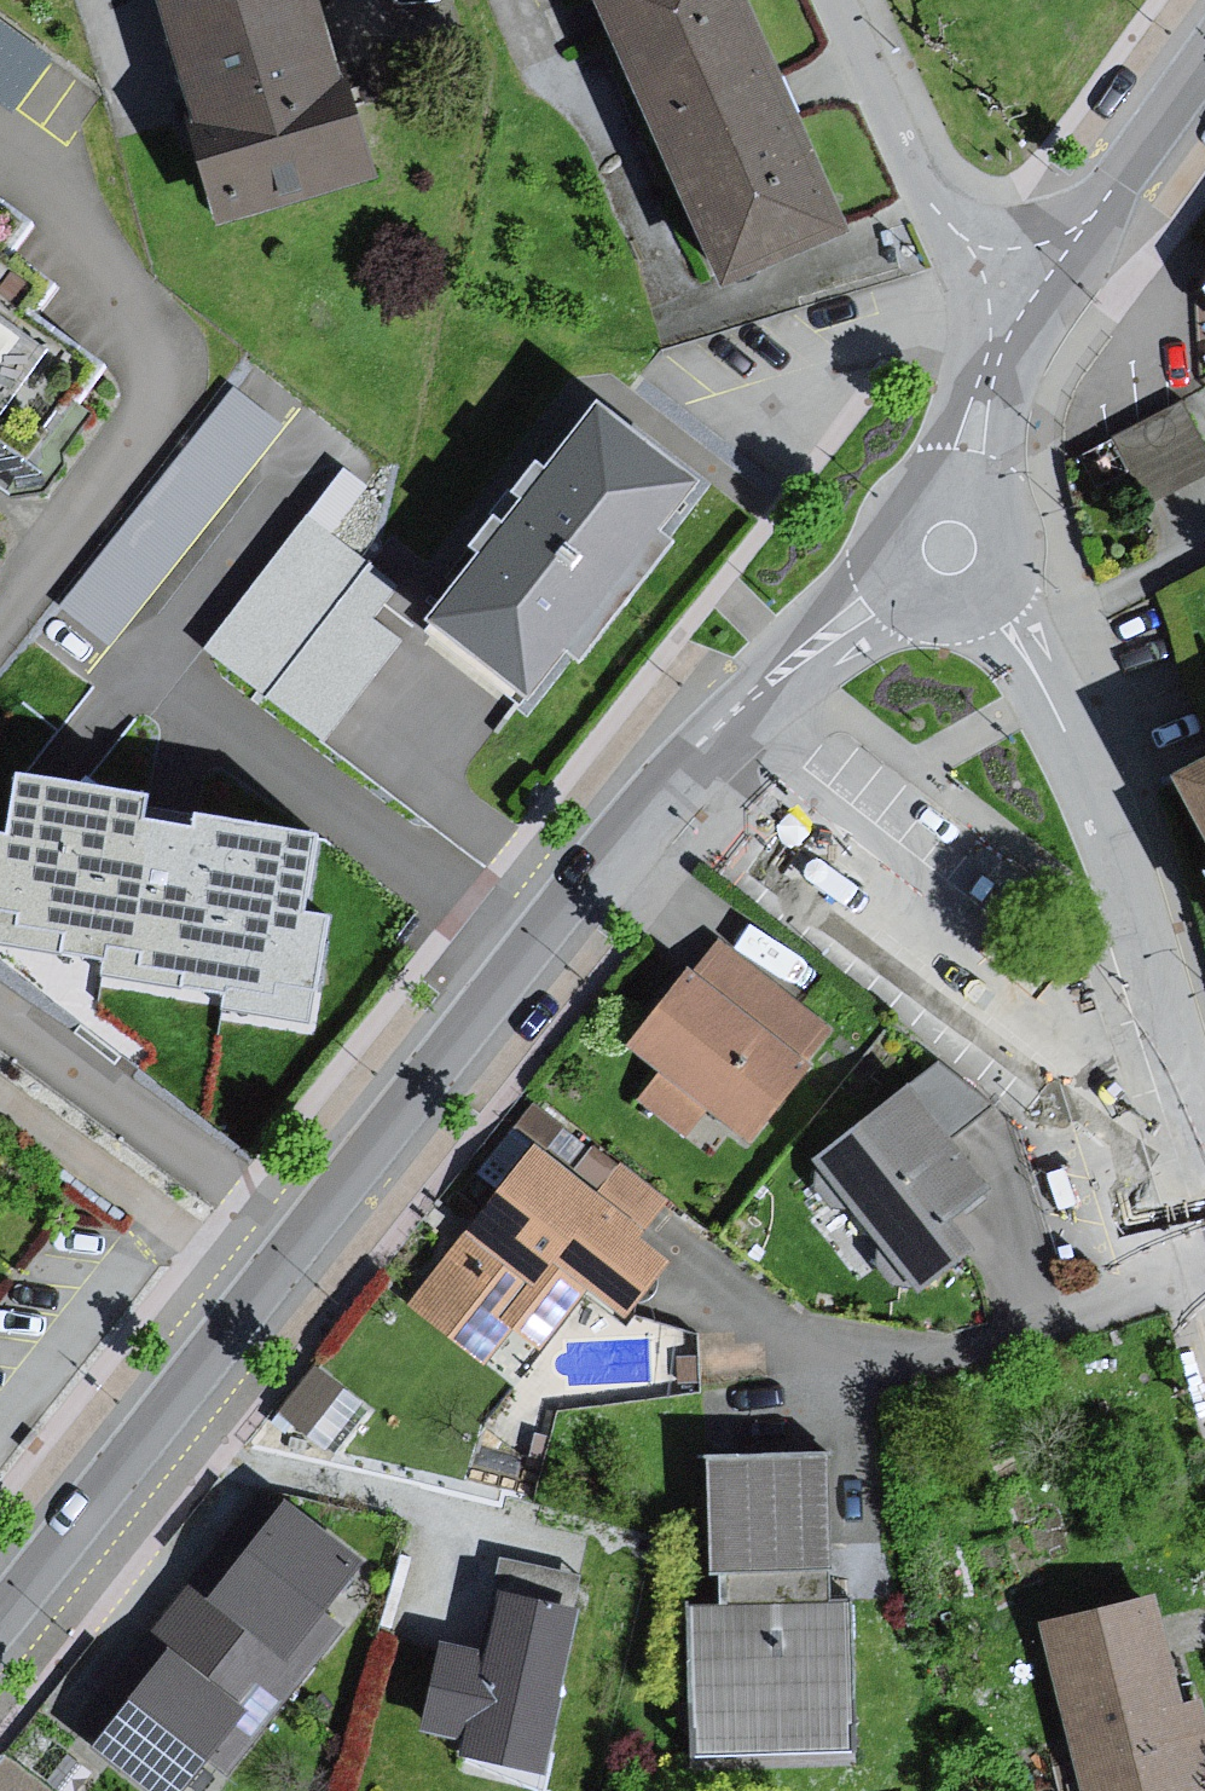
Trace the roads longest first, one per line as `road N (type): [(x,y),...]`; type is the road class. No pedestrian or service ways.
road 1 (residential): [(894,596),(797,654),(706,743),(581,888),(0,1637)]
road 2 (residential): [(1204,1163),(1147,954),(1074,756),(1017,635),(988,605)]
road 3 (residential): [(1009,291),(919,183),(841,0)]
road 4 (residential): [(1009,291),(1120,180),(1204,58)]
road 5 (residential): [(954,477),(1009,291)]
road 6 (residential): [(954,477),(904,490),(880,521),(876,560),(894,596)]
road 7 (residential): [(988,605),(1013,571),(1015,530),(993,494),(954,477)]

